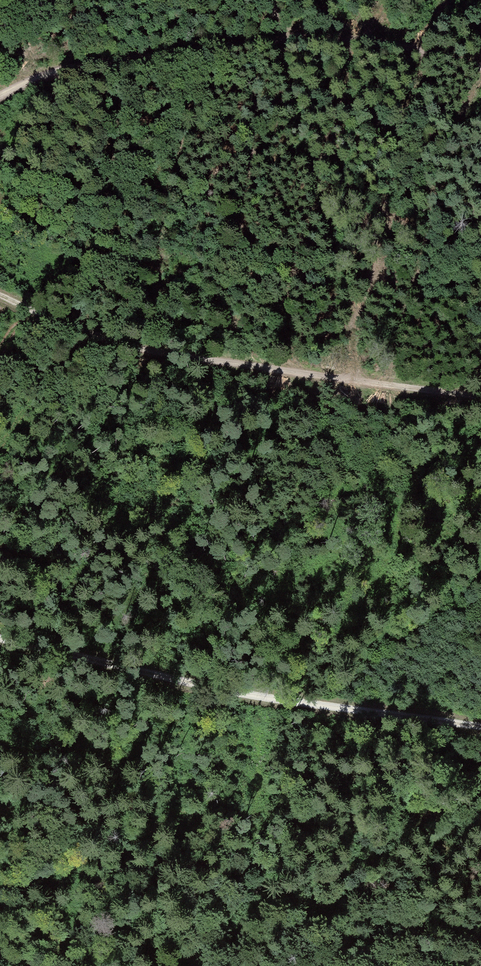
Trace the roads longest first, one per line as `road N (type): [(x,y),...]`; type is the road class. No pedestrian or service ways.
road 1 (track): [(480,398),(150,351),(0,294)]
road 2 (track): [(480,74),(362,42),(280,43),(74,68),(0,91)]
road 3 (track): [(480,727),(0,639)]

